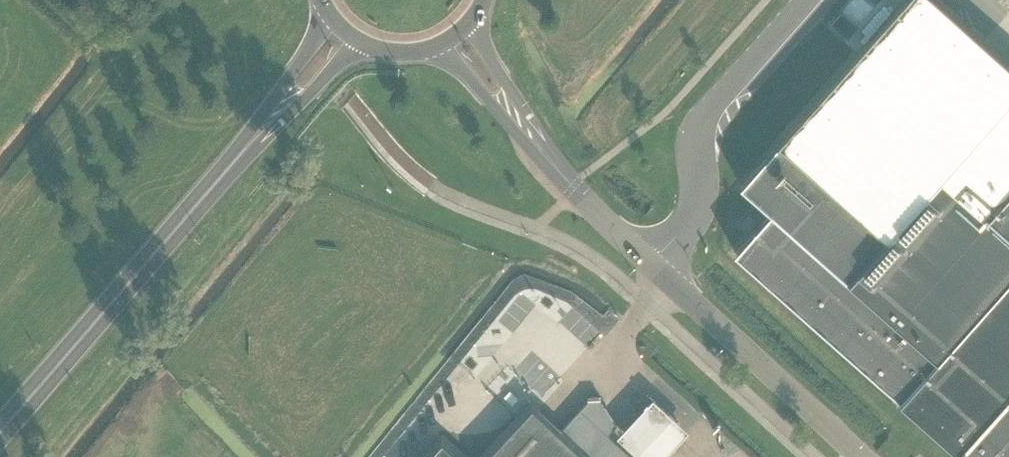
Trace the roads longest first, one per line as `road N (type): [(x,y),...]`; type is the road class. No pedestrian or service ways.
road 1 (trunk): [(0,434),(255,137)]
road 2 (unclassified): [(807,0),(706,115),(699,209),(654,267)]
road 3 (tertiary): [(865,456),(654,267)]
road 4 (tertiary): [(654,267),(528,131)]
road 5 (trunk): [(323,1),(316,32),(255,137)]
road 6 (trunk): [(255,137),(364,44)]
road 7 (tertiary): [(440,45),(528,131)]
road 8 (tertiary): [(528,131),(471,22)]

